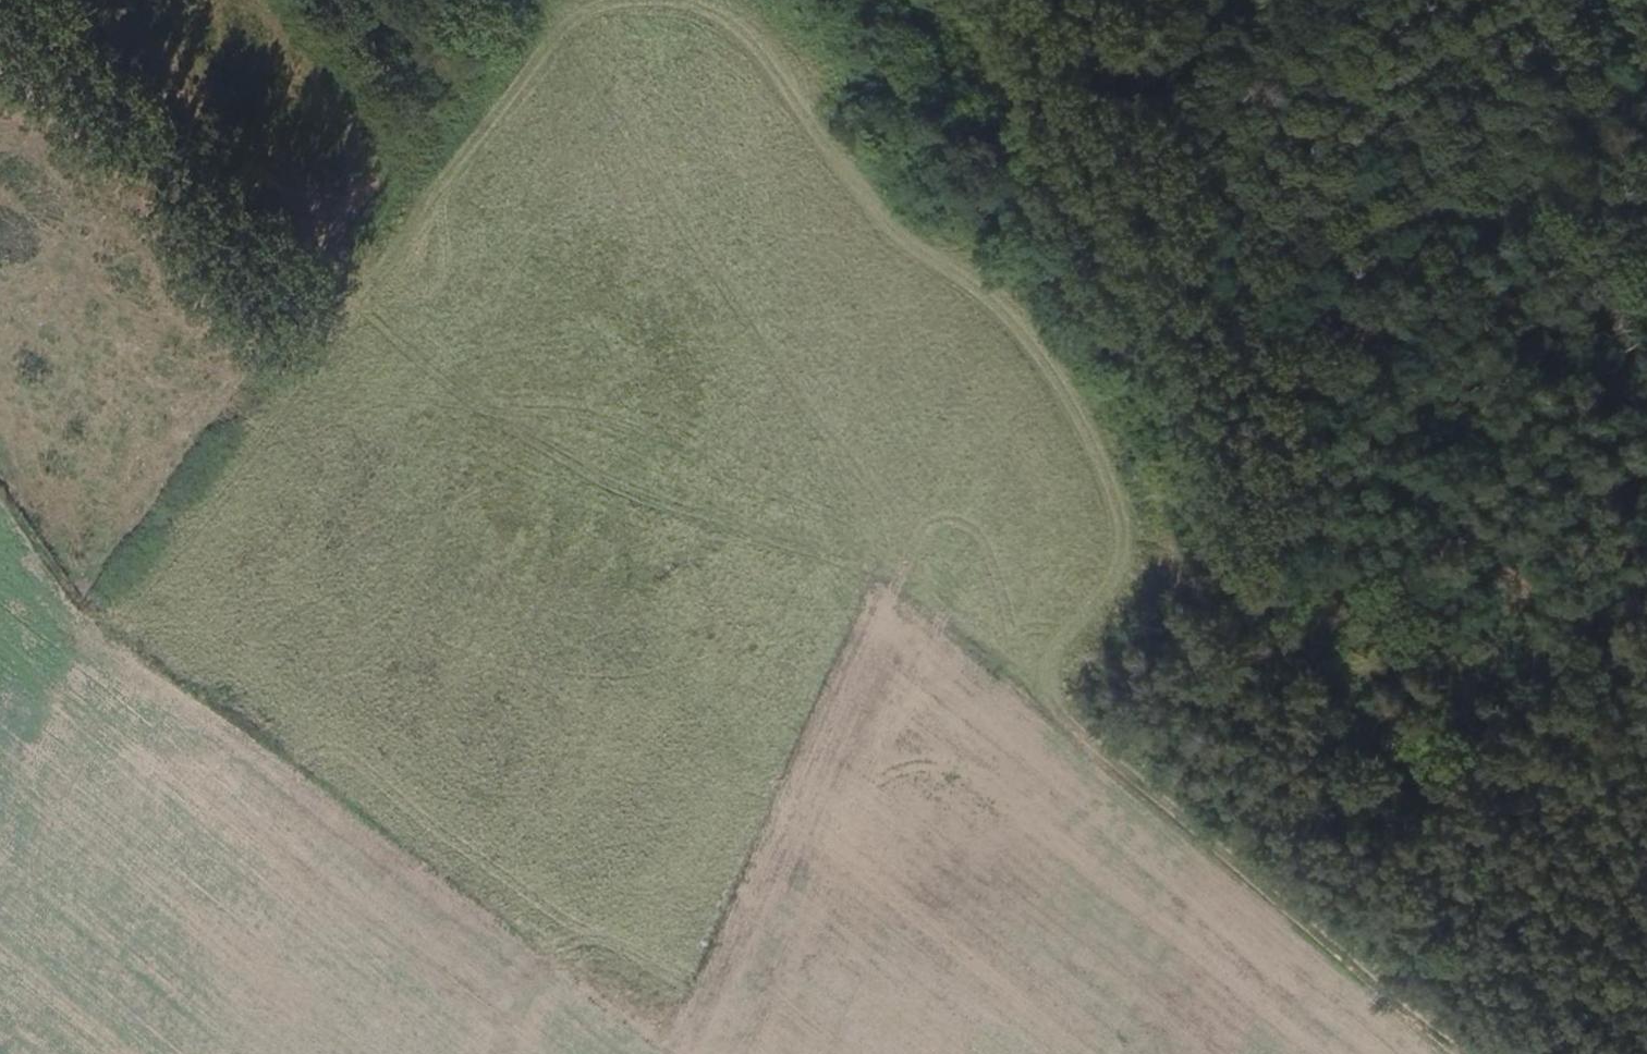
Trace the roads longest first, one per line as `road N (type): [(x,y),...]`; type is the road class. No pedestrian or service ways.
road 1 (track): [(1475,1053),(1017,672)]
road 2 (track): [(1646,134),(1581,0)]

